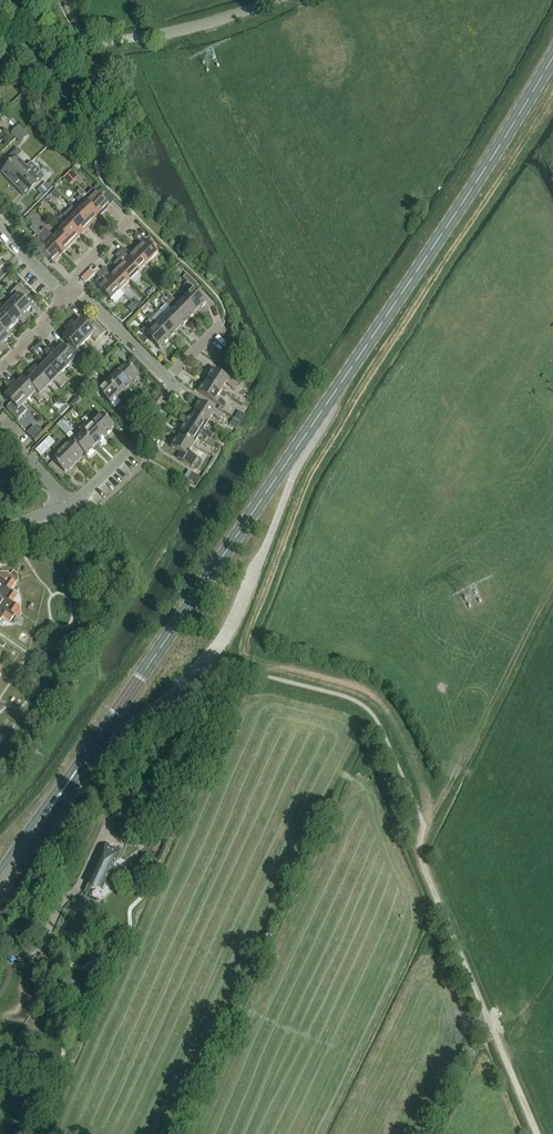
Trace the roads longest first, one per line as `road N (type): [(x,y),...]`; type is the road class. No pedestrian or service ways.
road 1 (secondary): [(0,883),(452,223),(552,59)]
road 2 (track): [(422,818),(426,872),(537,1133)]
road 3 (residential): [(67,506),(150,429),(169,382)]
road 4 (residential): [(169,382),(87,300),(70,294)]

